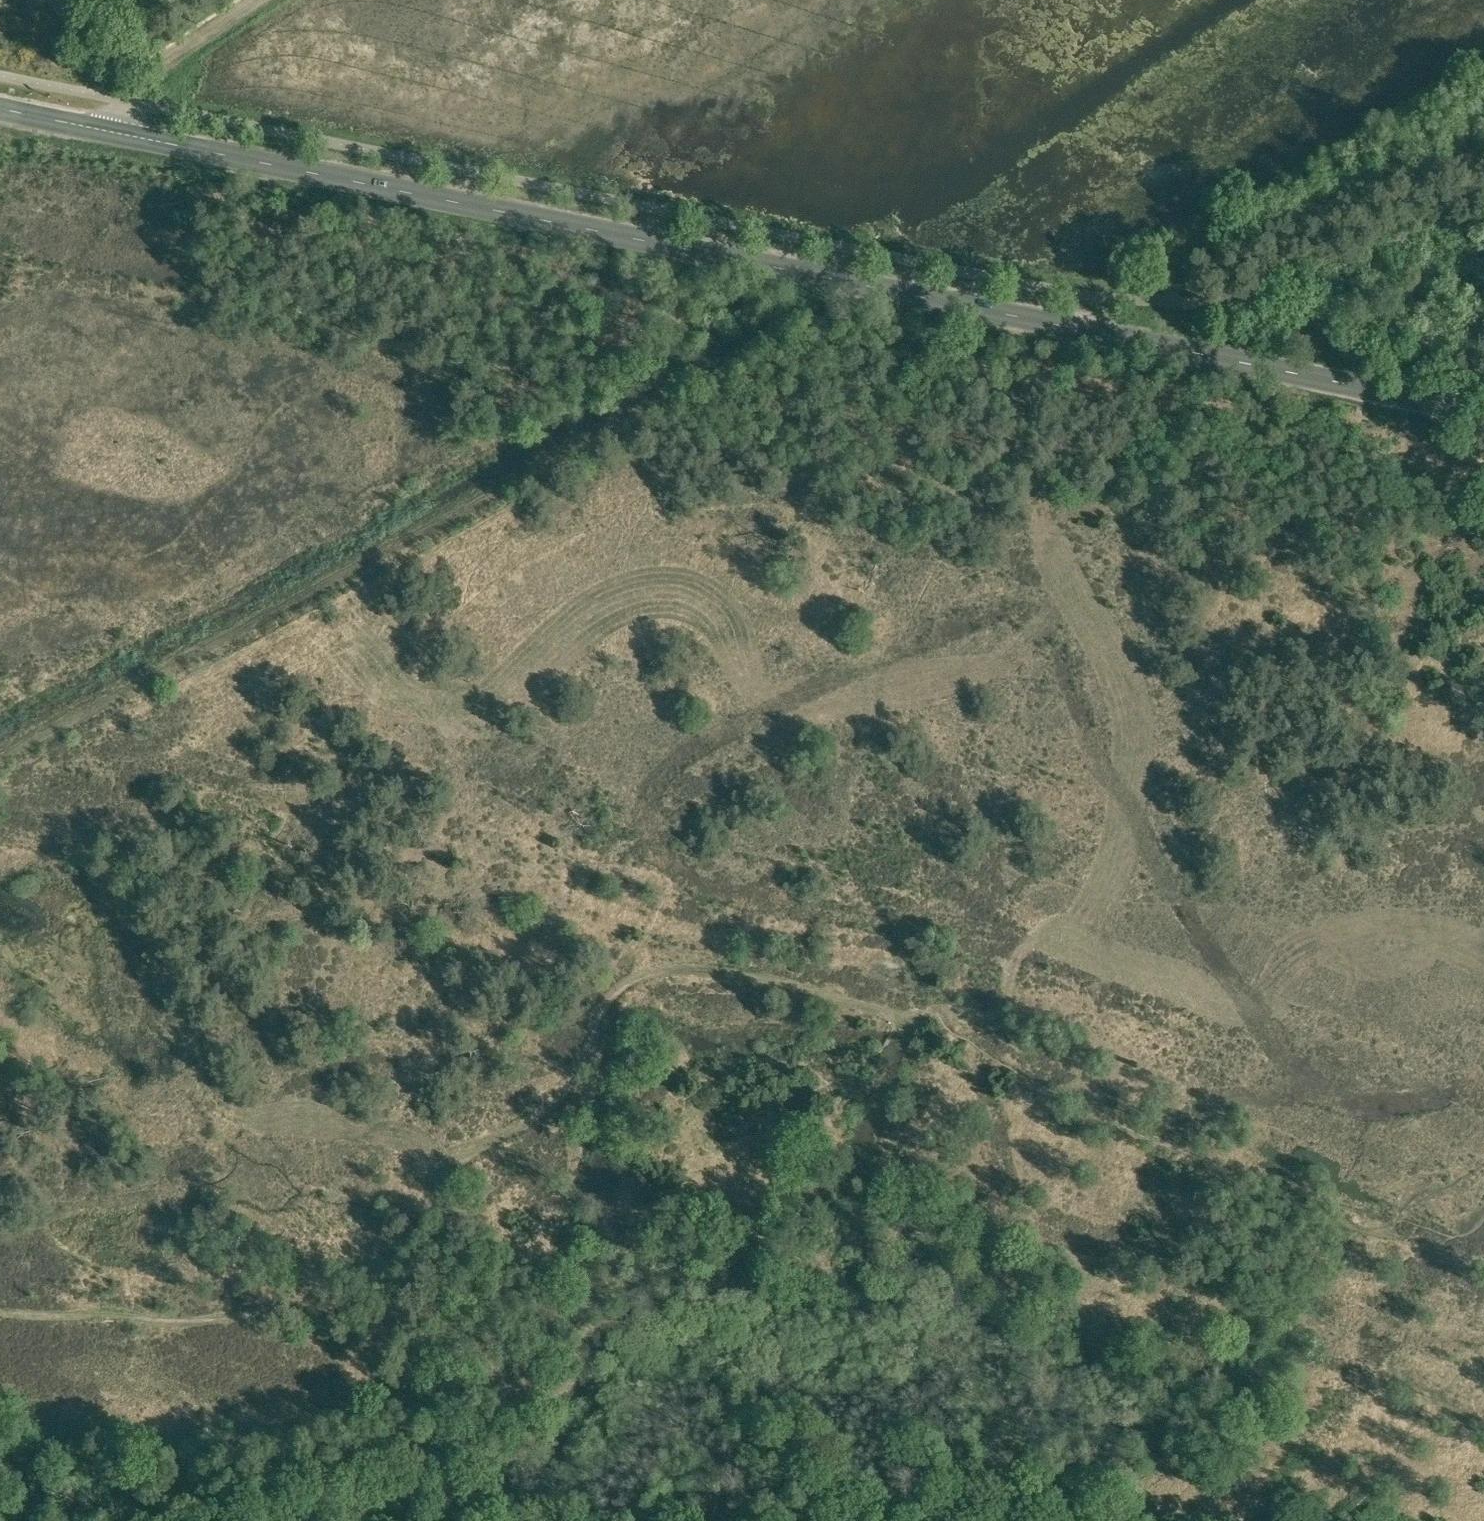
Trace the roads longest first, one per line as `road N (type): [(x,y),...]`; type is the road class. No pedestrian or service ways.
road 1 (secondary): [(1483,414),(0,110)]
road 2 (track): [(272,0),(133,90),(126,103)]

